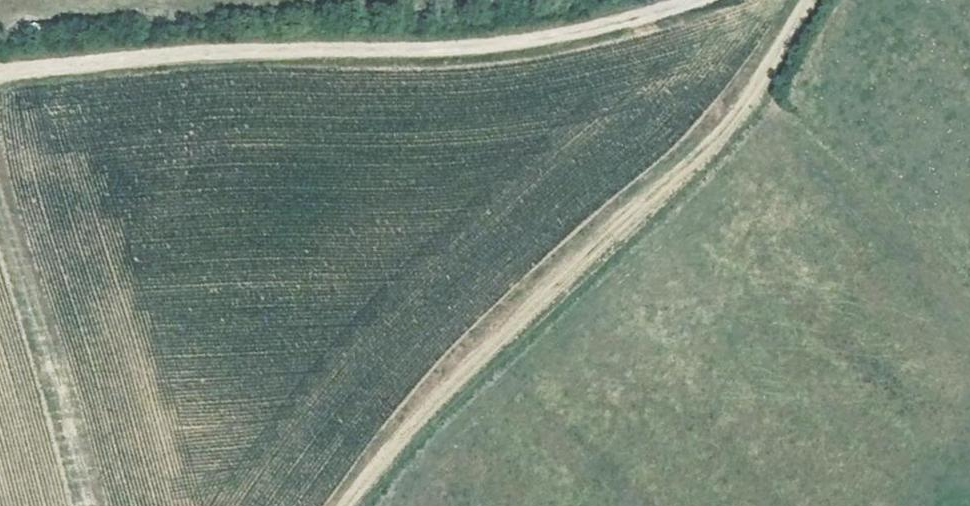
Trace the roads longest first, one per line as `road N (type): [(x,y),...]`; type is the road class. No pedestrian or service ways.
road 1 (track): [(804,0),(728,117),(654,202),(529,307),(375,458),(340,505)]
road 2 (track): [(683,0),(429,53),(173,54),(0,72)]

